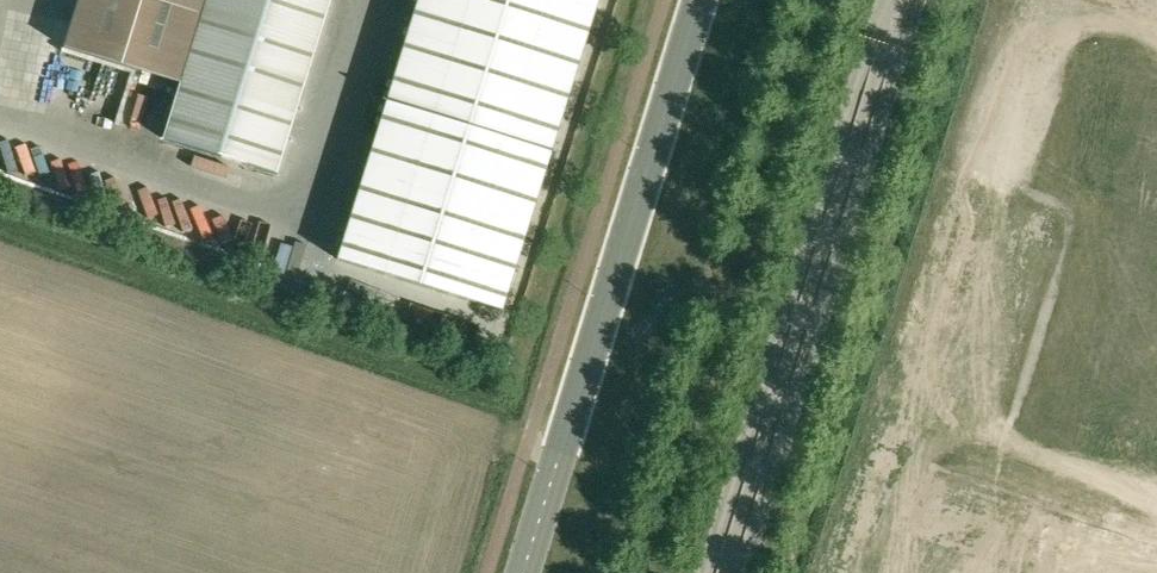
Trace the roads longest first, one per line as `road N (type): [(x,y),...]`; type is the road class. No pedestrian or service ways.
road 1 (tertiary): [(525,572),(701,0)]

